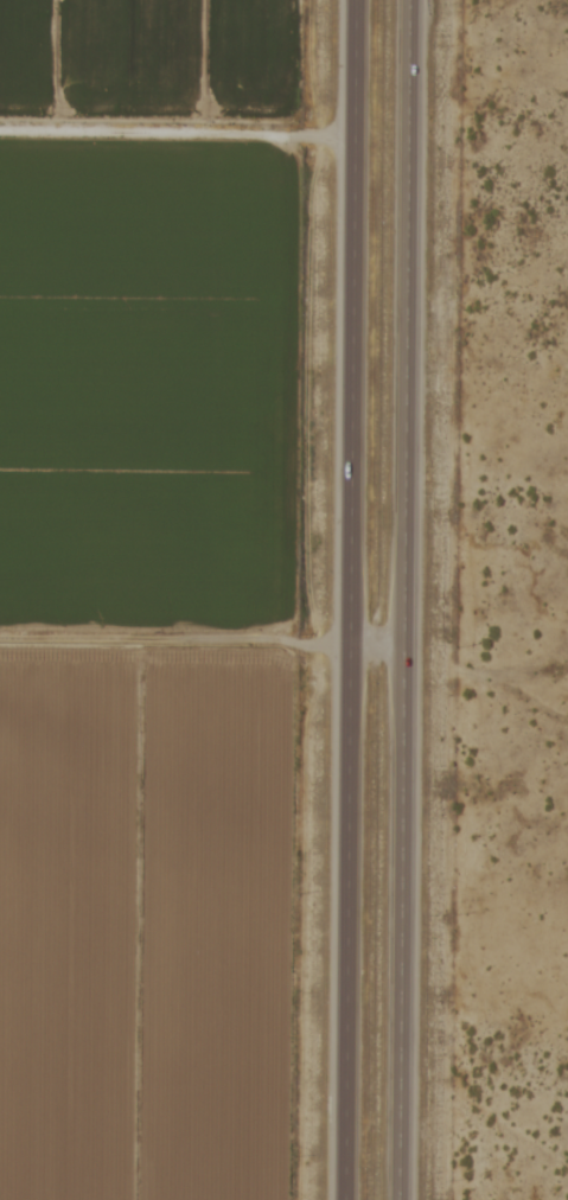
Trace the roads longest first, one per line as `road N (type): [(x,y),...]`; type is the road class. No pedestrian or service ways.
road 1 (trunk): [(414,1199),(421,435)]
road 2 (trunk): [(368,440),(361,1199)]
road 3 (trunk): [(370,0),(368,440)]
road 4 (trunk): [(421,435),(423,0)]

